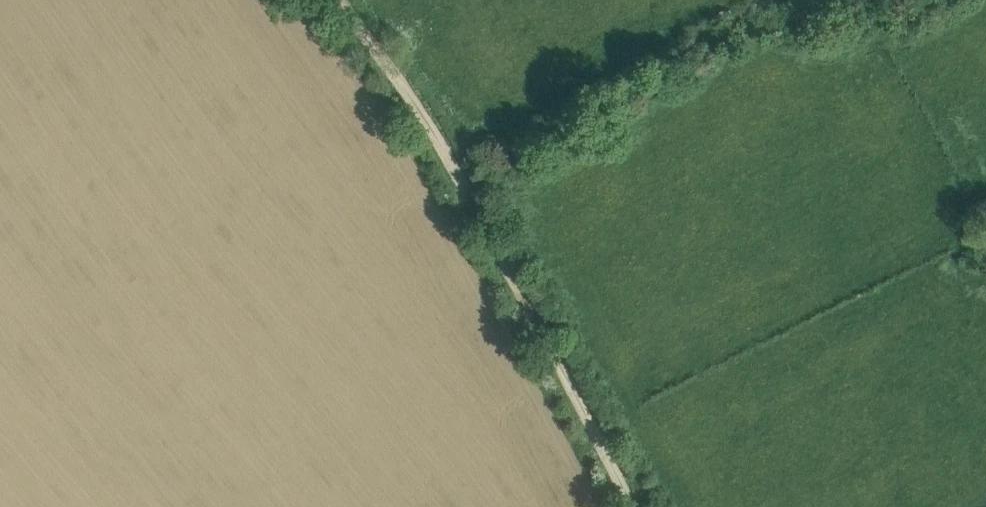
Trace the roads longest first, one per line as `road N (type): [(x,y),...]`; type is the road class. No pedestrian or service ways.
road 1 (track): [(635,506),(403,81),(339,0)]

